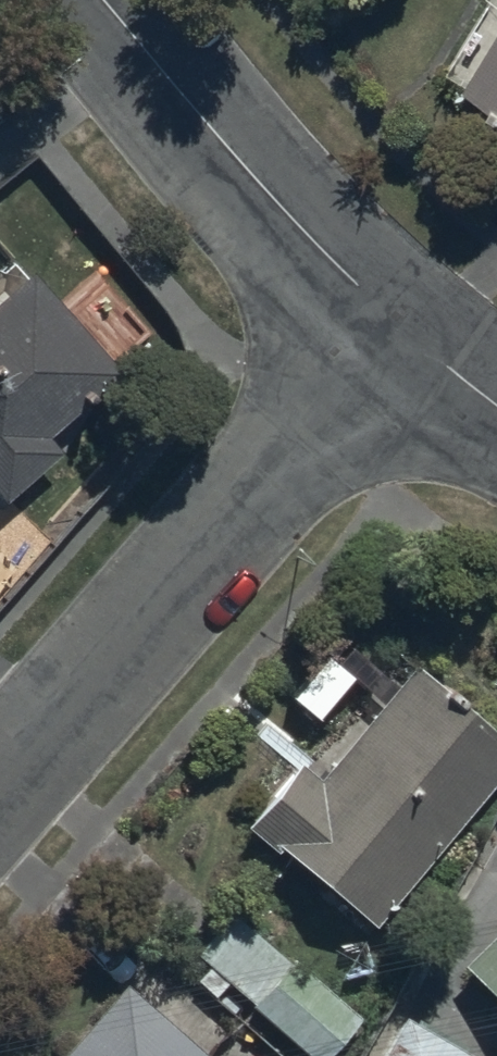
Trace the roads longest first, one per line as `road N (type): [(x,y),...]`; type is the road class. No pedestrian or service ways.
road 1 (residential): [(0,778),(394,334)]
road 2 (tertiary): [(102,0),(394,334)]
road 3 (tertiary): [(394,334),(496,411)]

